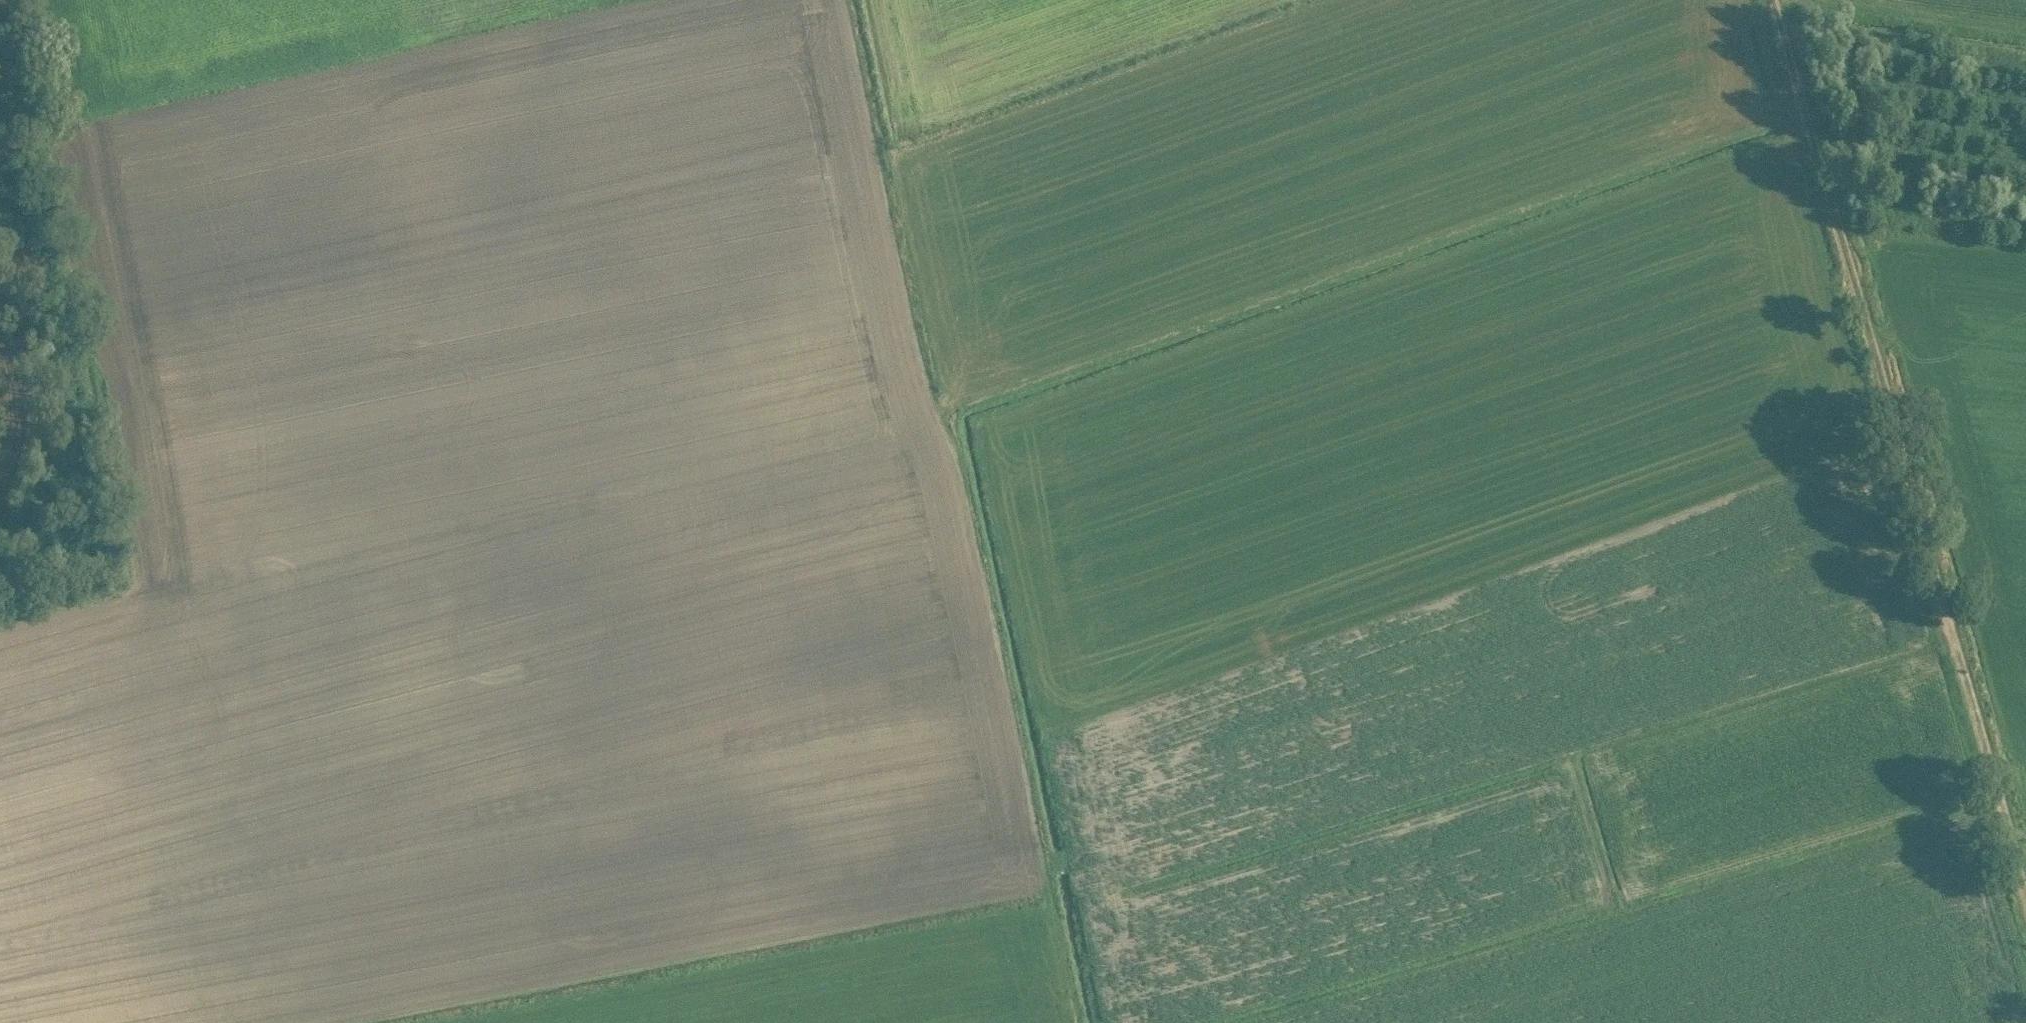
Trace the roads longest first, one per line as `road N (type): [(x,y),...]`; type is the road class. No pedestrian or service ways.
road 1 (track): [(2025,906),(1777,0)]

